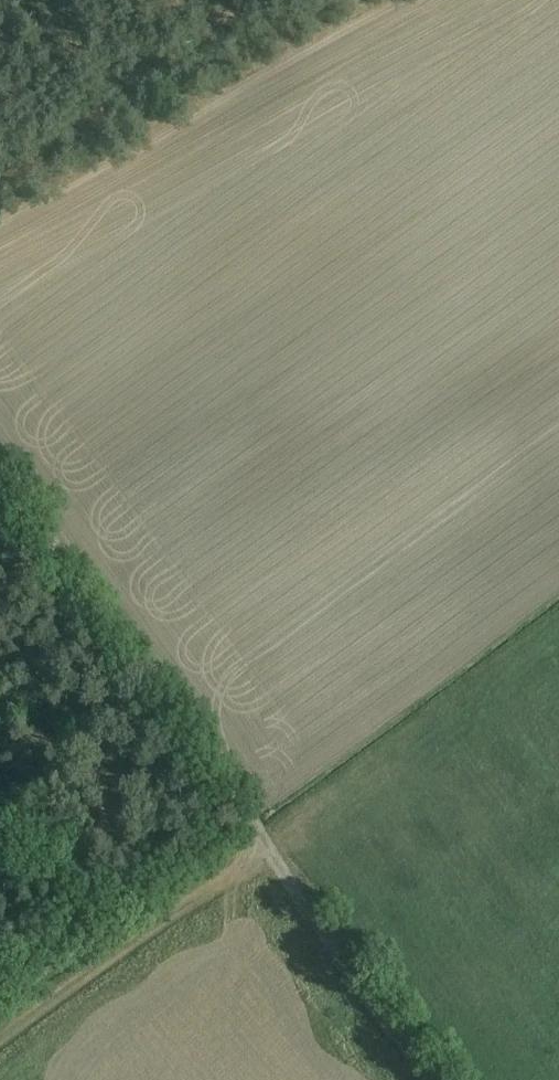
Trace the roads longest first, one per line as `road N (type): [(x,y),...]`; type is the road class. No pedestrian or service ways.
road 1 (track): [(0,473),(438,1079)]

